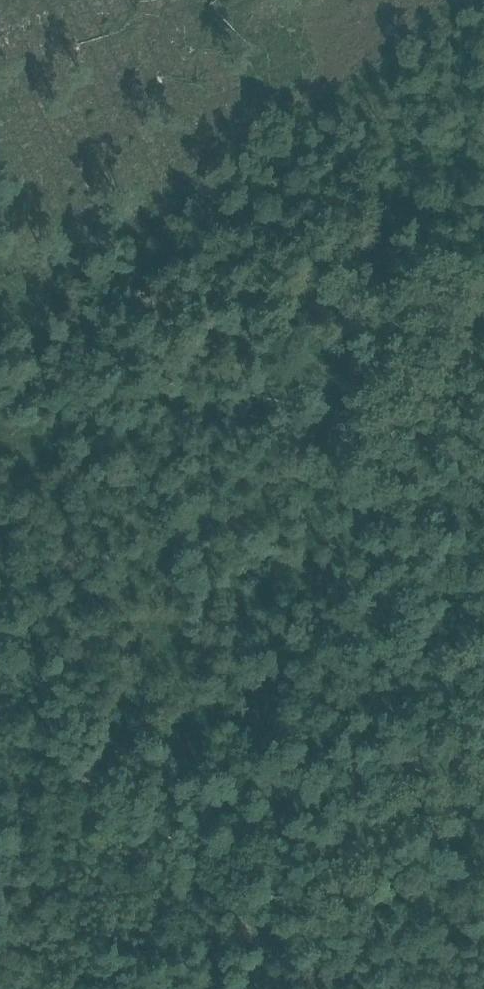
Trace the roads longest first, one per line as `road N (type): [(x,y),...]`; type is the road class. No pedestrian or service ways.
road 1 (track): [(0,648),(243,988)]

